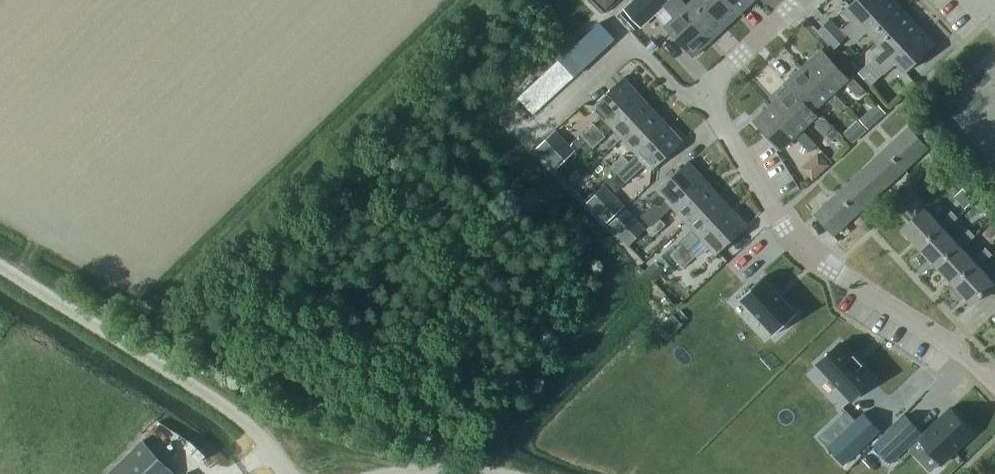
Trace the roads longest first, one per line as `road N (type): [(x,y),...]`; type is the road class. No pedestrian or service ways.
road 1 (residential): [(994,385),(801,241),(718,120),(712,97)]
road 2 (unclassified): [(282,473),(228,408),(0,265)]
road 3 (residential): [(712,97),(680,94),(609,17)]
road 4 (residential): [(712,97),(718,77),(800,0)]

